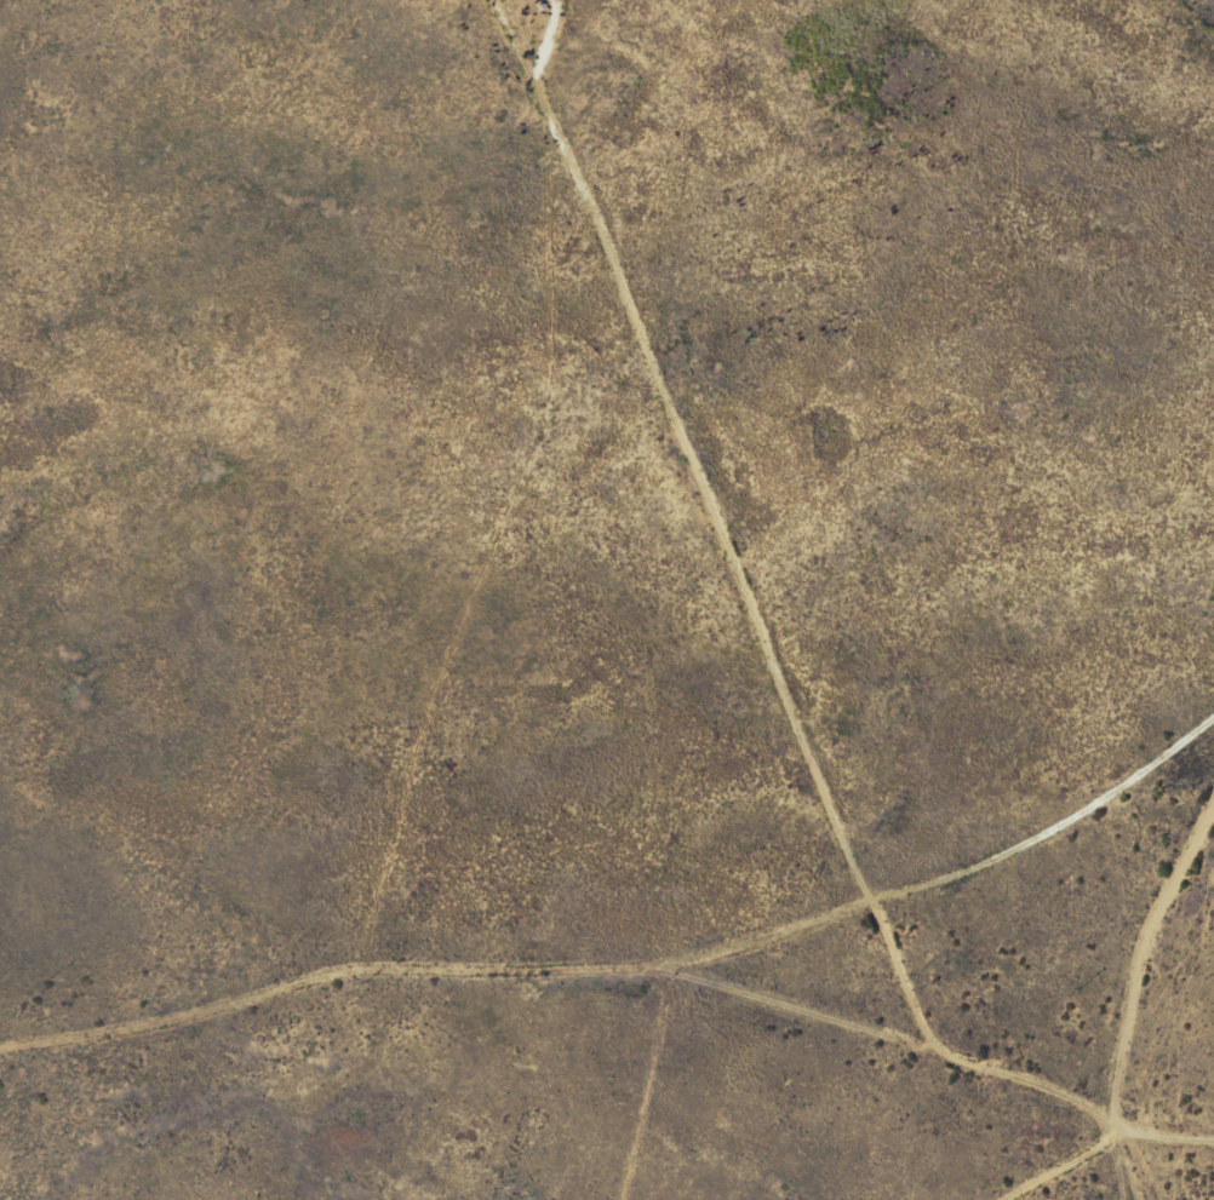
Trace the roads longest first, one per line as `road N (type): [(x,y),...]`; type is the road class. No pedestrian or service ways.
road 1 (track): [(1213,805),(1146,937),(1109,1139),(1004,1199)]

